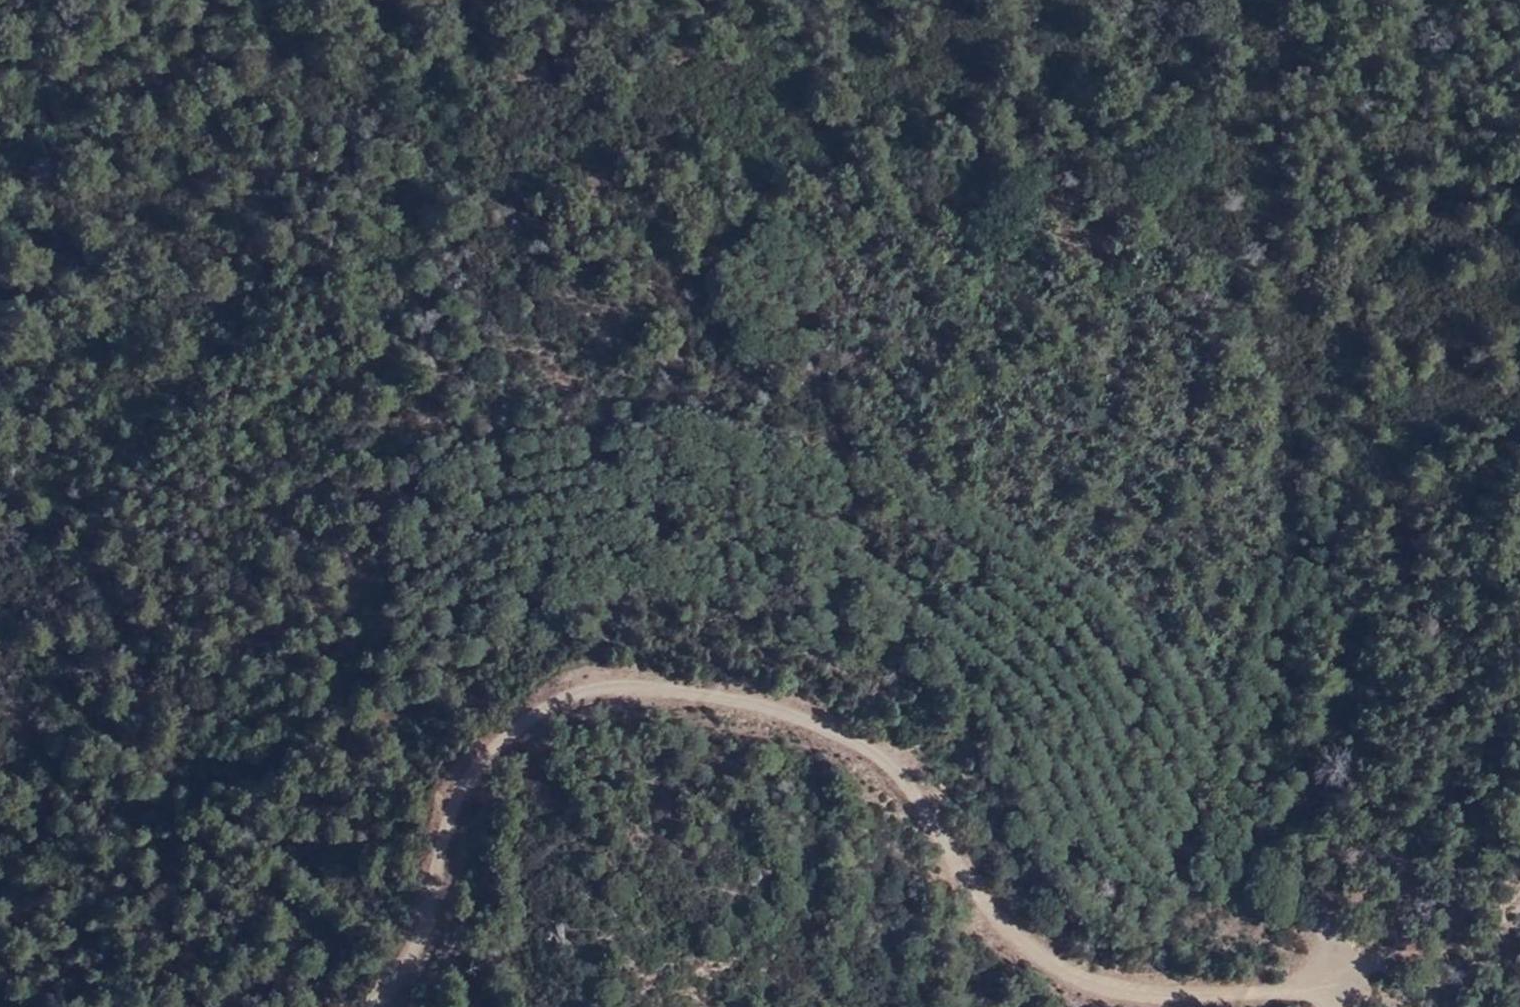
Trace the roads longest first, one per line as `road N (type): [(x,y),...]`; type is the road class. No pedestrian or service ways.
road 1 (track): [(1328,1006),(1320,984),(1236,996),(1111,990),(1073,959),(1029,940),(990,902),(900,759),(739,695),(674,682),(609,686),(536,712),(482,763),(449,830),(442,916),(354,1006)]

